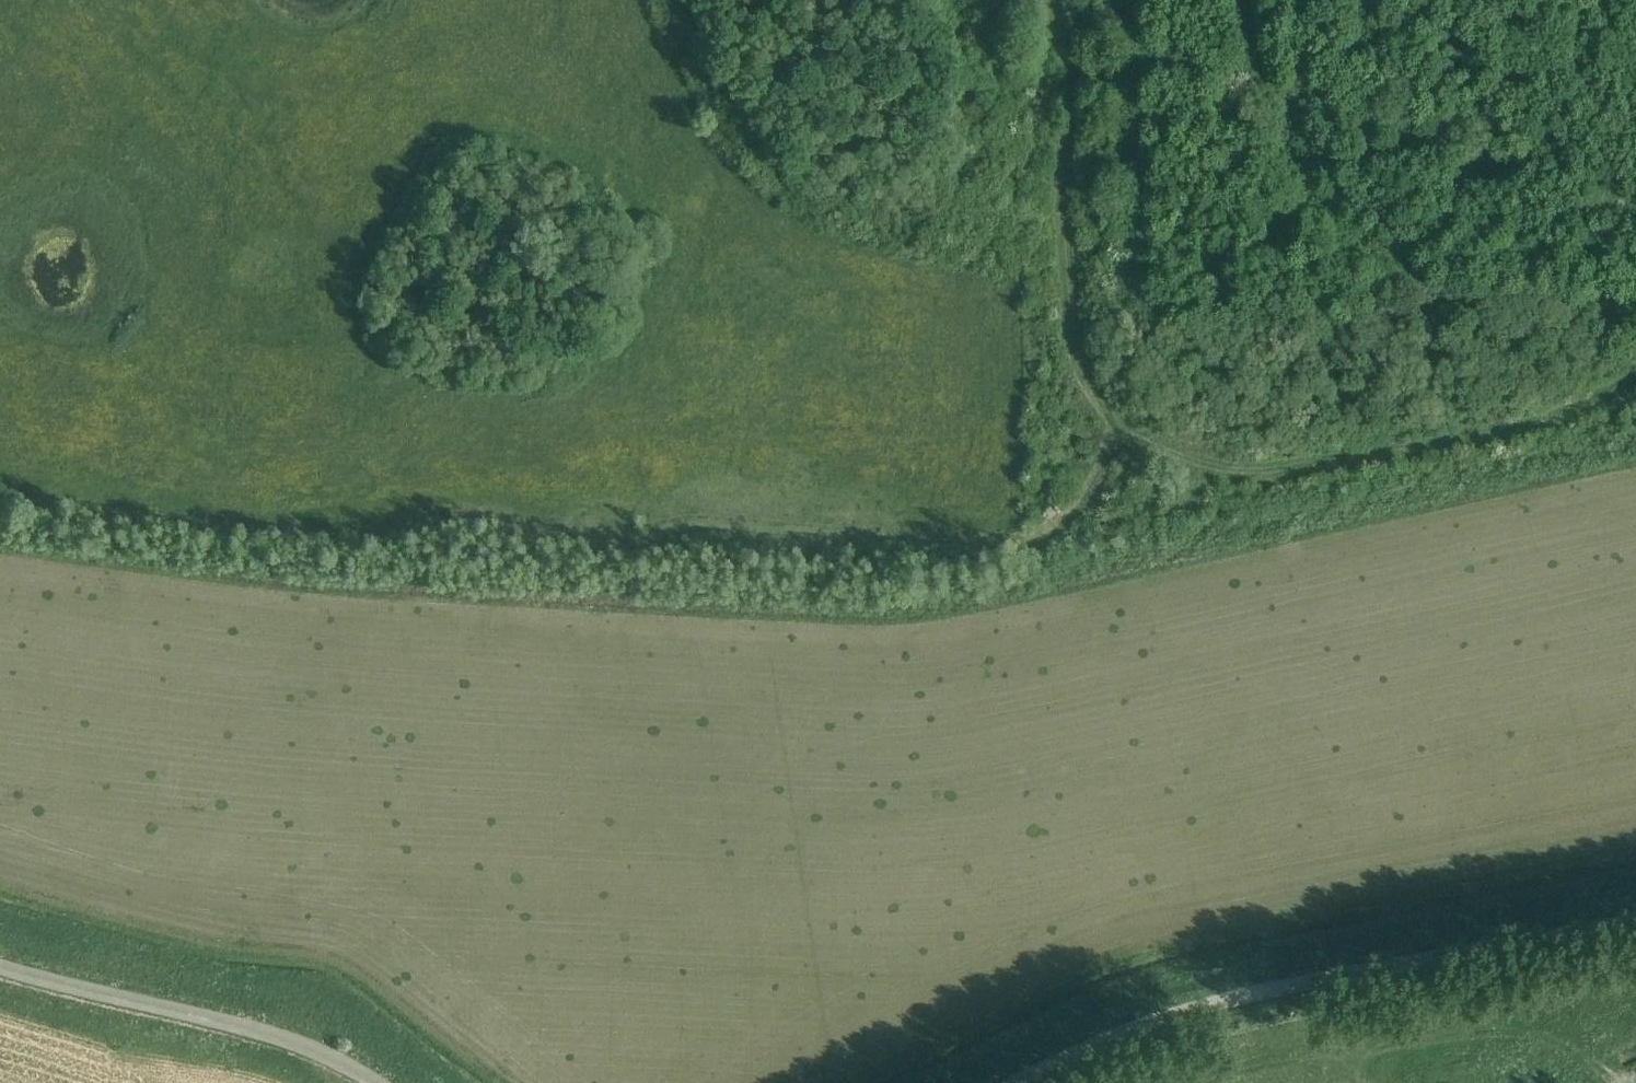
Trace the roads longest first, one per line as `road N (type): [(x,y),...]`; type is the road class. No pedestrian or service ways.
road 1 (unclassified): [(1635,920),(1209,1004),(1089,1047),(1019,1082)]
road 2 (unclassified): [(375,1082),(291,1042),(0,965)]

